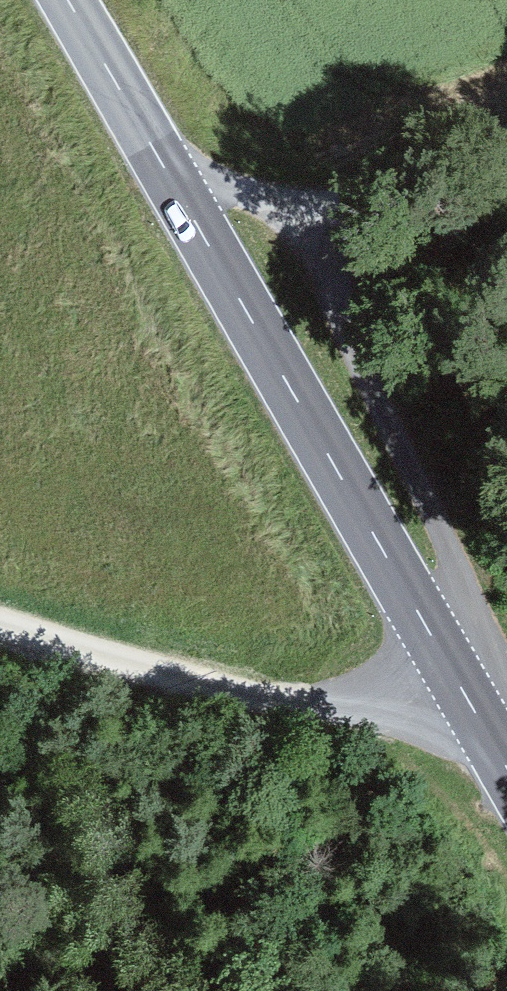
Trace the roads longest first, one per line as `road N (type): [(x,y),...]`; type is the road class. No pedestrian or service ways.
road 1 (track): [(315,225),(354,336),(476,602),(443,674),(351,711),(0,617)]
road 2 (tertiary): [(66,0),(506,786)]
road 3 (track): [(506,155),(315,225),(236,190),(177,193)]

